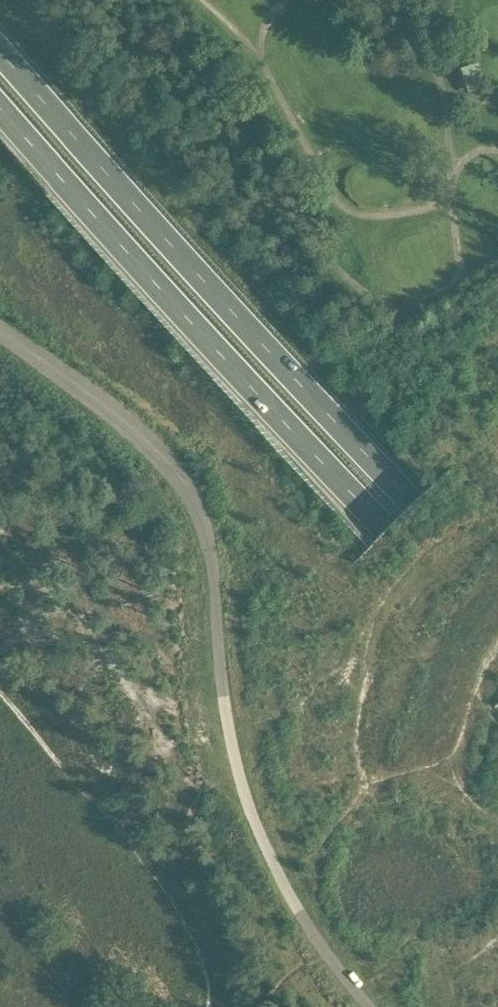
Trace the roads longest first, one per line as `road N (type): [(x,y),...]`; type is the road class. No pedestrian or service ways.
road 1 (unclassified): [(369,1006),(299,913),(252,824),(232,752),(215,583),(197,502),(129,425),(0,331)]
road 2 (trunk): [(497,591),(0,54)]
road 3 (trunk): [(0,112),(497,645)]

